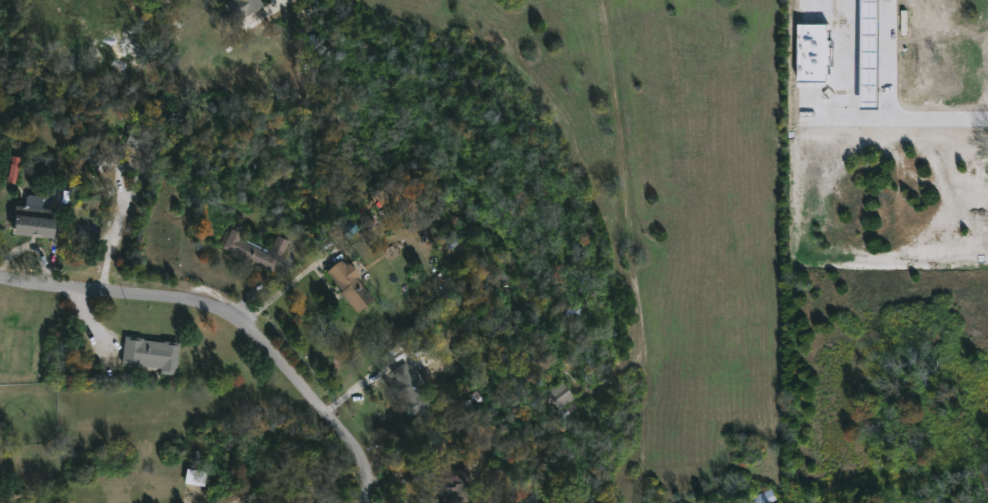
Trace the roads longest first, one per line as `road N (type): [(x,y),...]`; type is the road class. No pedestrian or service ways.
road 1 (residential): [(0,285),(213,306),(263,339),(342,430)]

